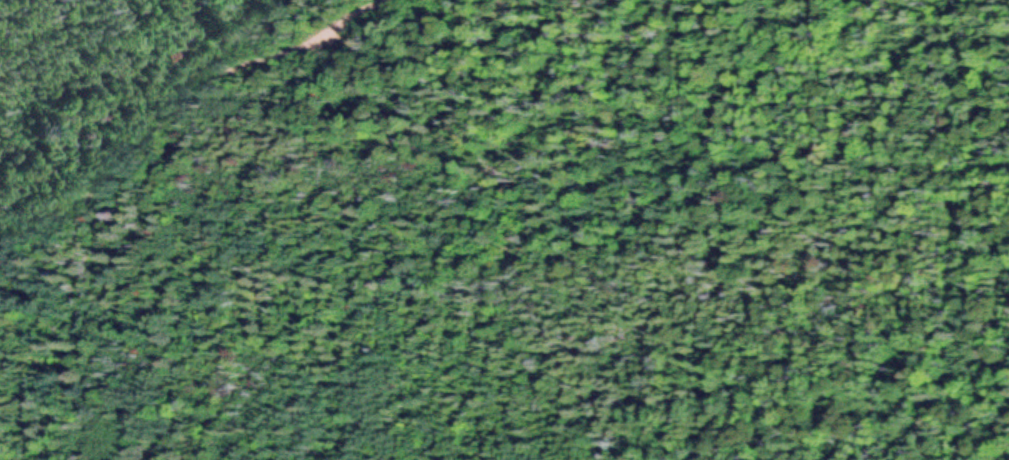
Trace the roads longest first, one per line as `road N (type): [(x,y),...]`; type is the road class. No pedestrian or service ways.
road 1 (track): [(401,0),(246,68),(102,190),(0,261)]

